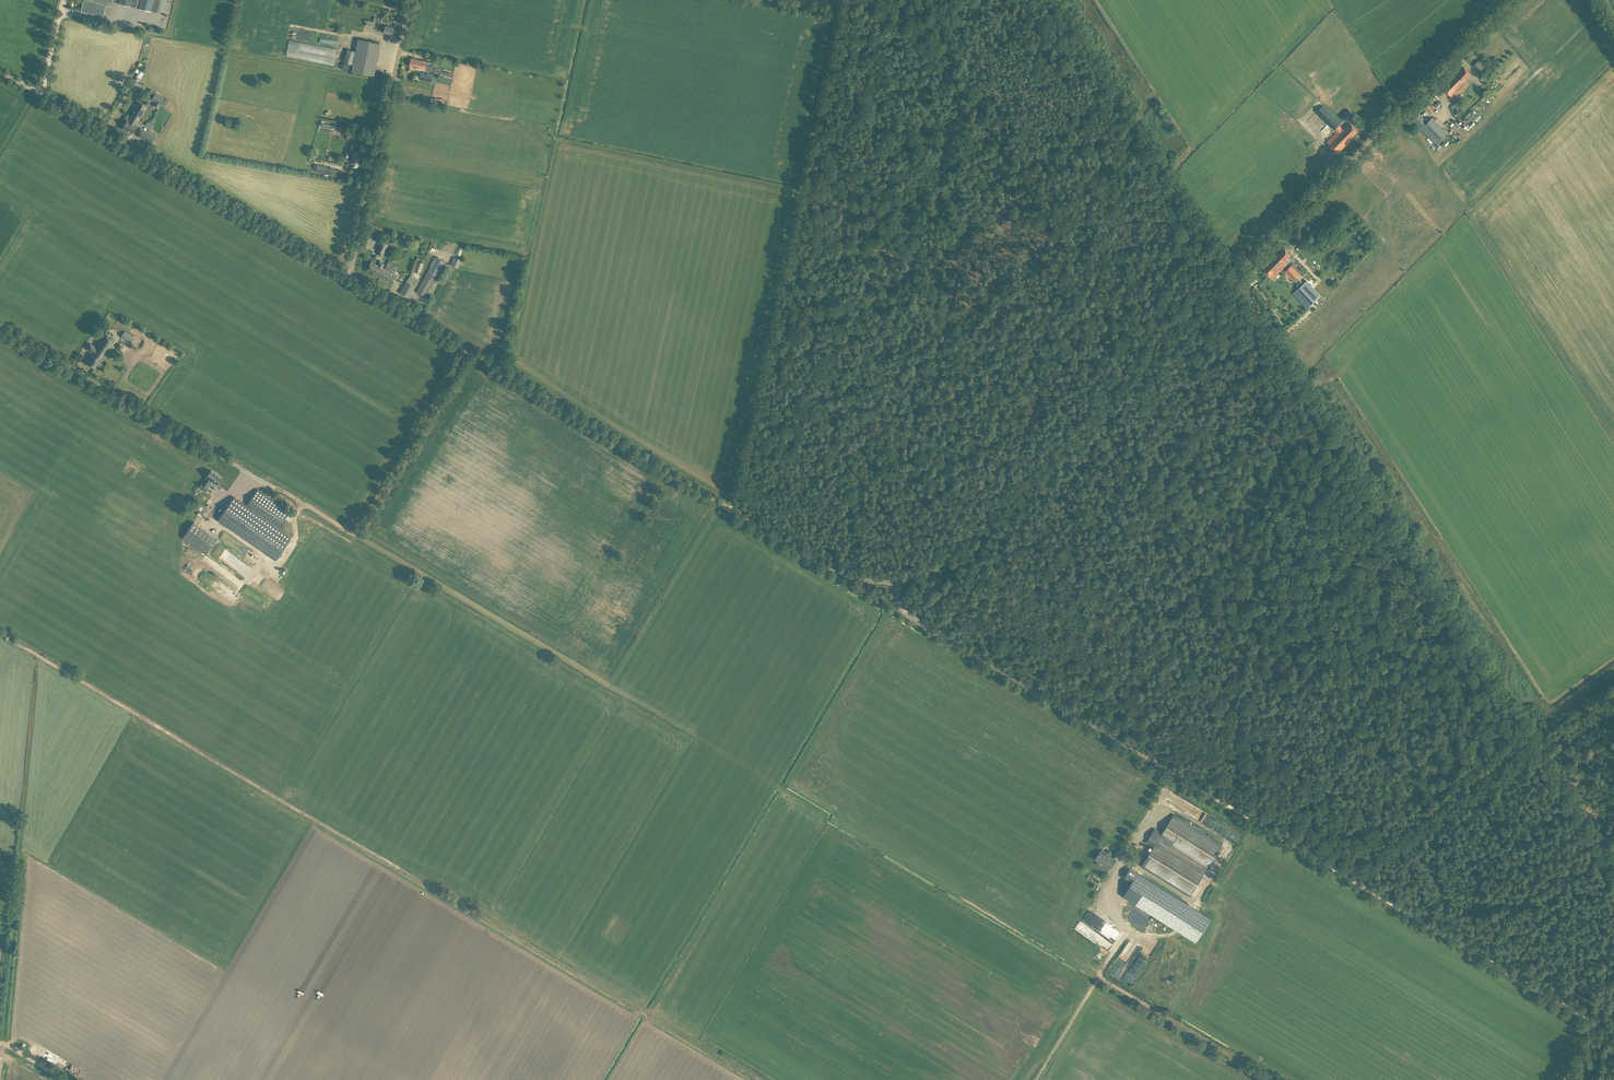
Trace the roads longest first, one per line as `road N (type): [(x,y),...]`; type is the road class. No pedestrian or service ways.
road 1 (track): [(0,634),(757,1079)]
road 2 (unclassified): [(897,581),(928,576),(971,541),(1510,0)]
road 3 (unclassified): [(897,581),(825,566),(352,277)]
road 4 (track): [(1231,278),(1533,748)]
road 5 (track): [(1565,1079),(1594,1031),(1172,773)]
road 6 (track): [(842,16),(733,511)]
road 7 (unclassified): [(352,277),(0,74)]
road 8 (unclassified): [(1172,773),(904,613),(897,581)]
road 9 (unclassified): [(352,277),(413,0)]
road 10 (unclassified): [(240,468),(0,325)]
road 11 (track): [(1613,874),(1533,748)]

